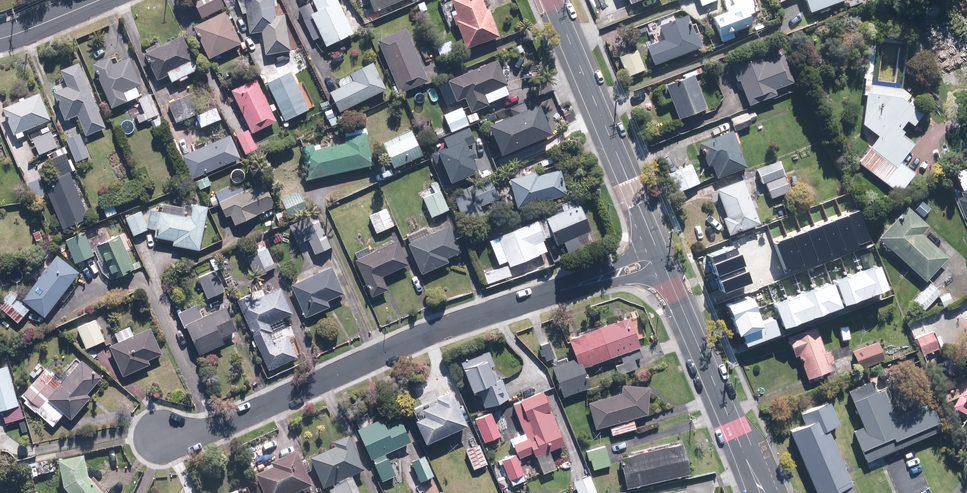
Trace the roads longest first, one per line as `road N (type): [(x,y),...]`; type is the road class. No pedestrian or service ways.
road 1 (residential): [(159,437),(204,430),(437,330),(560,291)]
road 2 (tertiary): [(551,0),(655,245)]
road 3 (tertiary): [(664,268),(760,492)]

